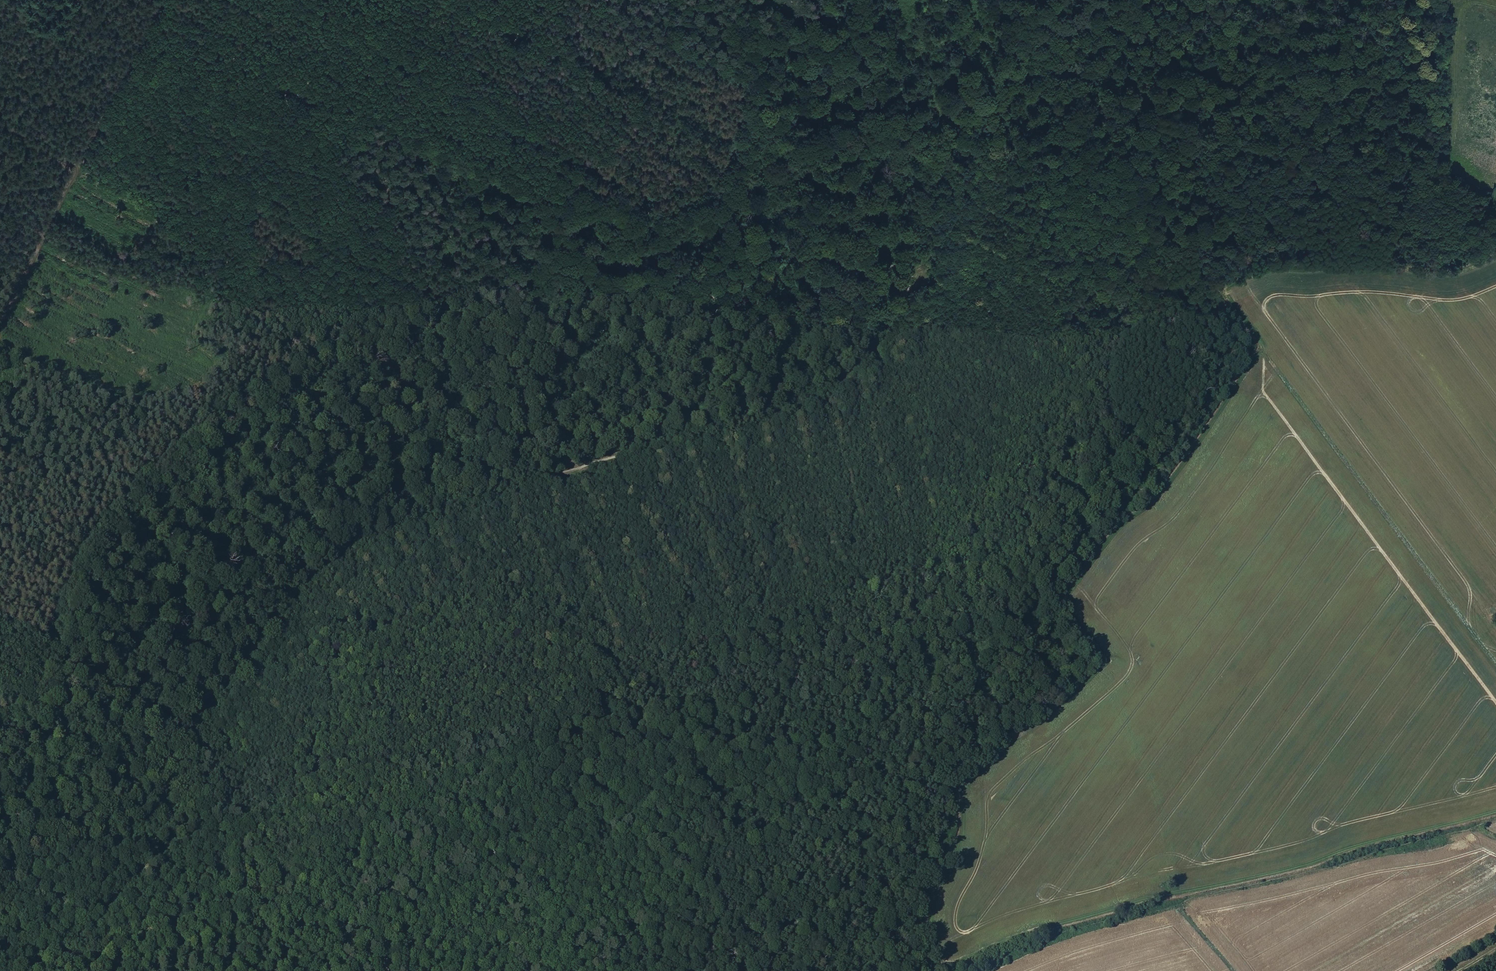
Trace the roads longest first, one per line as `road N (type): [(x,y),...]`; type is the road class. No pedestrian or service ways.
road 1 (track): [(587,465),(814,390),(876,346),(906,297),(909,256),(960,98),(1072,21),(1139,0)]
road 2 (track): [(0,819),(217,690),(300,587),(350,544),(587,465)]
road 3 (track): [(167,0),(0,323)]

